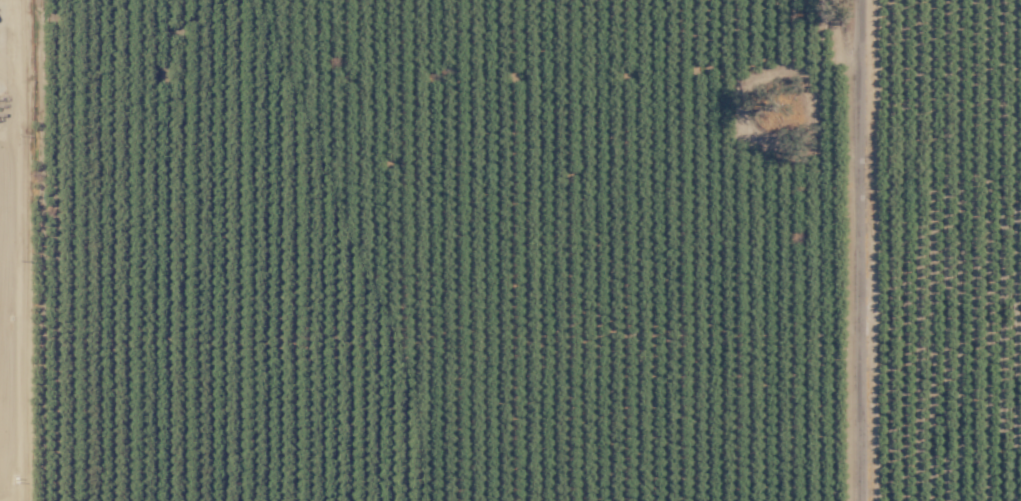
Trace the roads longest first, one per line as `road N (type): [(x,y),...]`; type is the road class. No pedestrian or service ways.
road 1 (residential): [(849,0),(855,500)]

